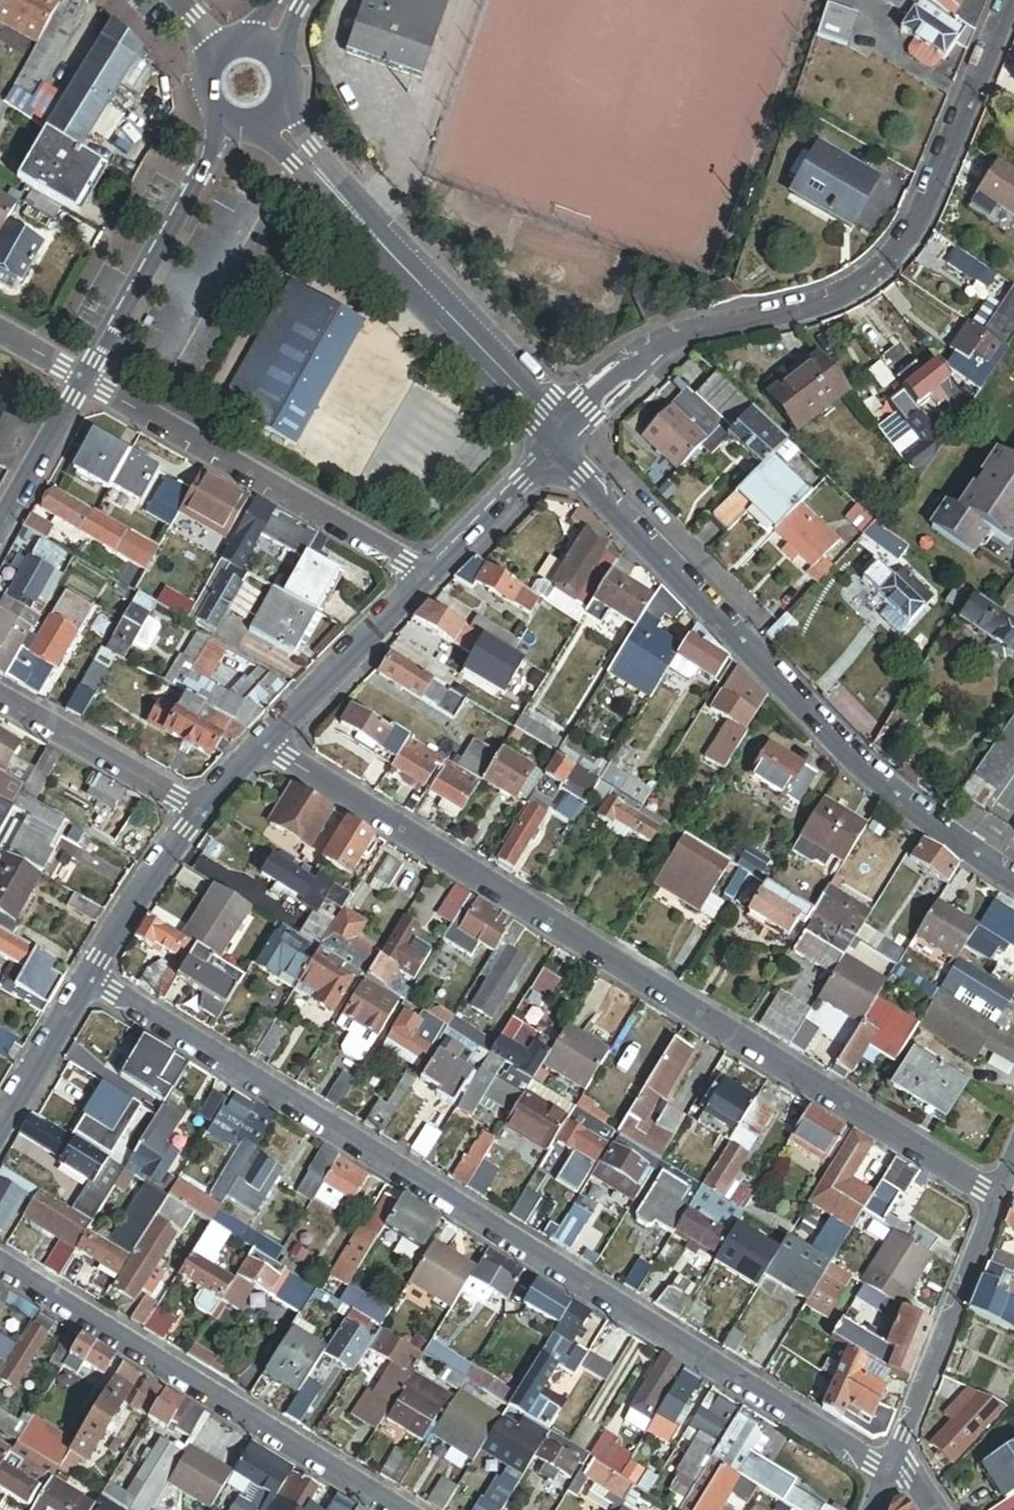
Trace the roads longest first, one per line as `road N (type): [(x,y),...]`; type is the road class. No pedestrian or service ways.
road 1 (residential): [(86,981),(889,1476)]
road 2 (residential): [(261,740),(997,1204)]
road 3 (residential): [(560,437),(631,367),(698,333),(818,306),(882,269),(917,220),(1008,0)]
road 4 (residential): [(560,437),(581,475),(853,765),(1013,877)]
road 5 (residential): [(0,1264),(402,1509)]
road 6 (residential): [(273,114),(560,437)]
road 7 (residential): [(83,384),(430,573)]
road 8 (residential): [(230,123),(83,384)]
road 9 (residential): [(997,1204),(898,1455)]
road 10 (residential): [(261,740),(430,573)]
road 11 (residential): [(0,698),(194,815)]
road 12 (residential): [(86,981),(194,815)]
road 13 (residential): [(430,573),(560,437)]
road 14 (residential): [(0,1127),(86,981)]
road 15 (residential): [(83,384),(0,527)]

